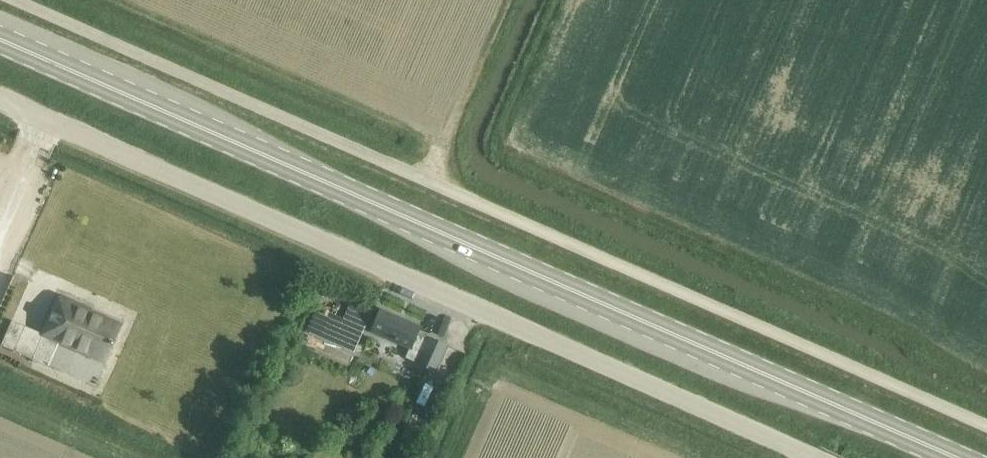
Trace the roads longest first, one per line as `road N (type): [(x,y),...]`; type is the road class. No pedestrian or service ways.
road 1 (unclassified): [(15,0),(986,426)]
road 2 (secondary): [(950,457),(0,42)]
road 3 (unclassified): [(814,457),(0,100)]

